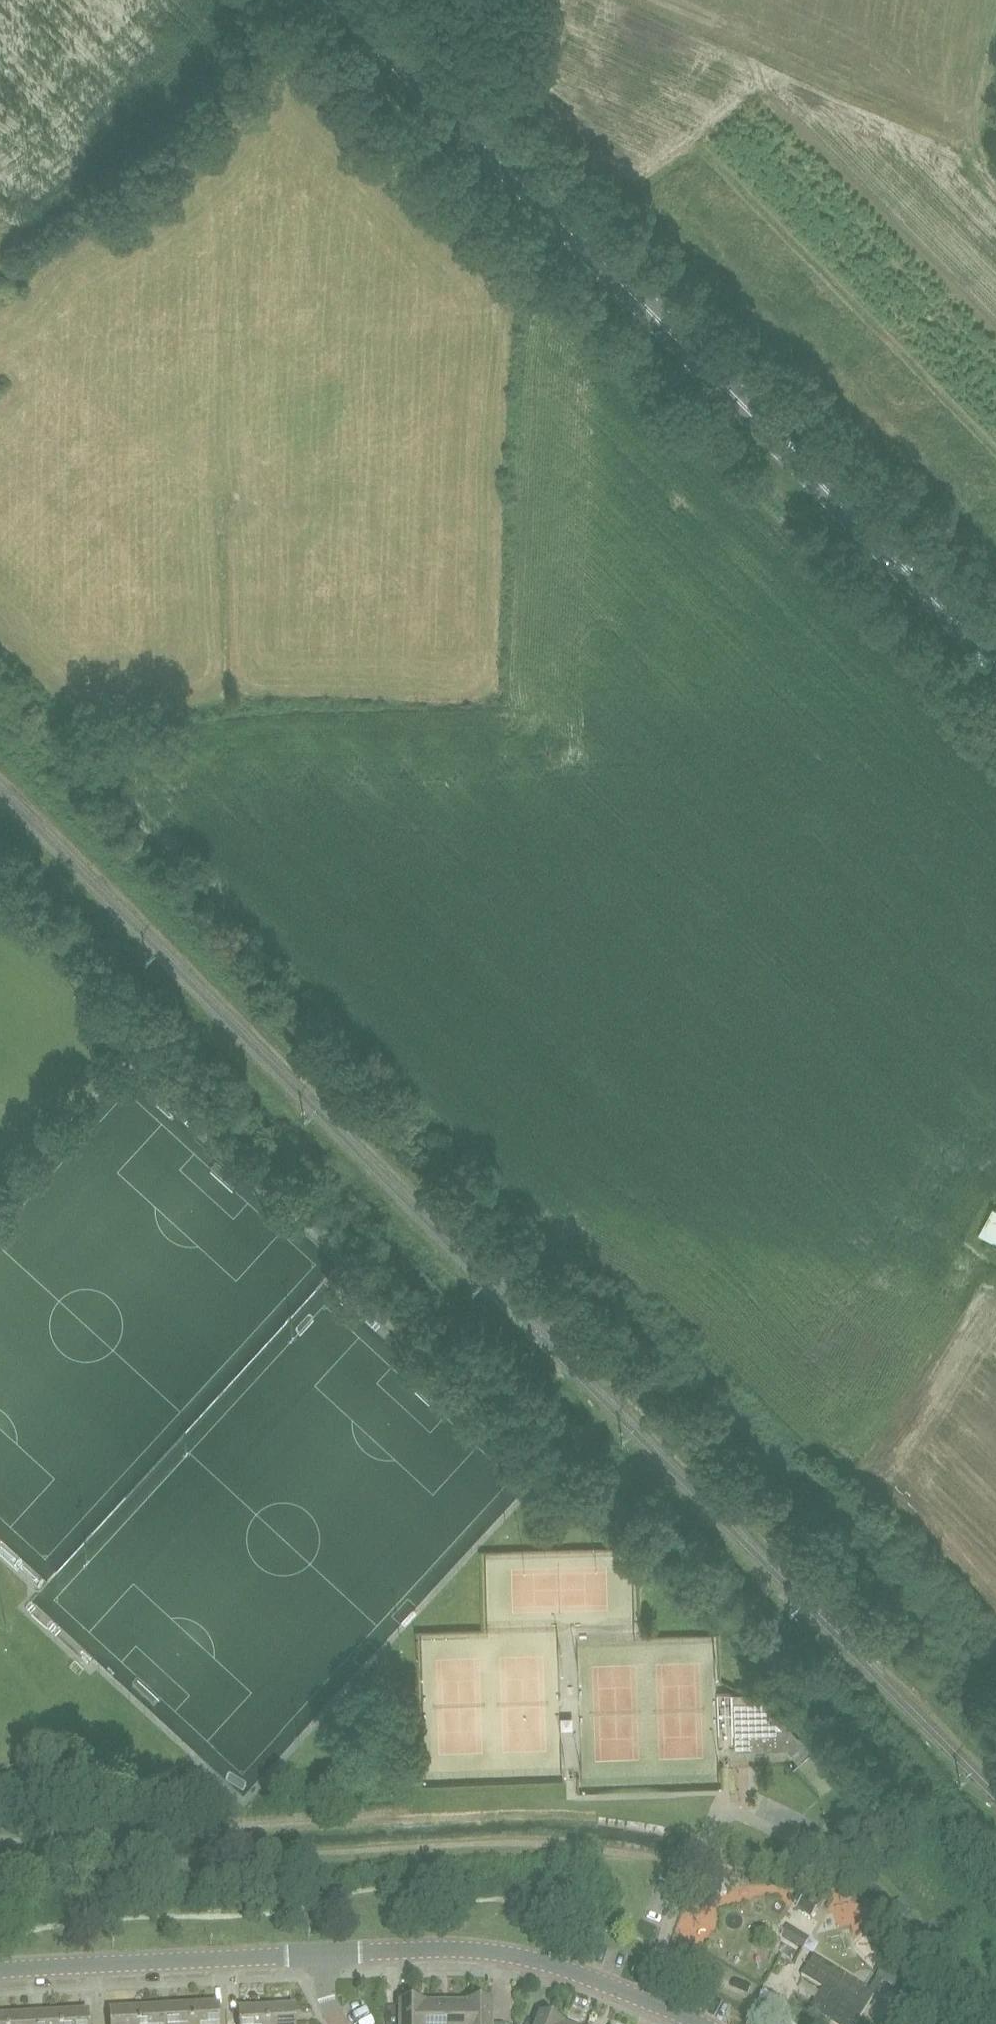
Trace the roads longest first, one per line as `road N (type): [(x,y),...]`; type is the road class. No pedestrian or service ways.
road 1 (primary): [(995,661),(342,0)]
road 2 (tertiary): [(639,1995),(503,1953),(311,1954)]
road 3 (unclassified): [(639,1995),(717,1811),(732,1809),(834,1859)]
road 4 (tertiary): [(0,1970),(311,1954)]
road 5 (unknown): [(897,0),(881,55),(822,0)]

